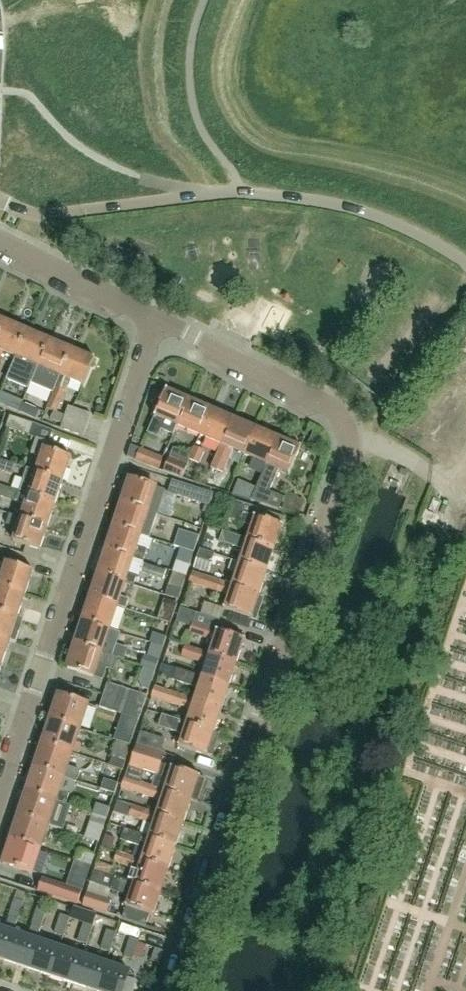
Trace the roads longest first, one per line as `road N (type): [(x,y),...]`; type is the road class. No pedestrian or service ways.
road 1 (residential): [(172,990),(350,455),(344,422),(329,404),(156,318)]
road 2 (track): [(303,990),(322,909),(363,806),(348,690),(429,471)]
road 3 (residential): [(0,785),(156,318)]
road 4 (unclassified): [(0,201),(44,216),(197,193),(329,201),(382,214),(465,261)]
road 5 (residential): [(156,318),(0,241)]

